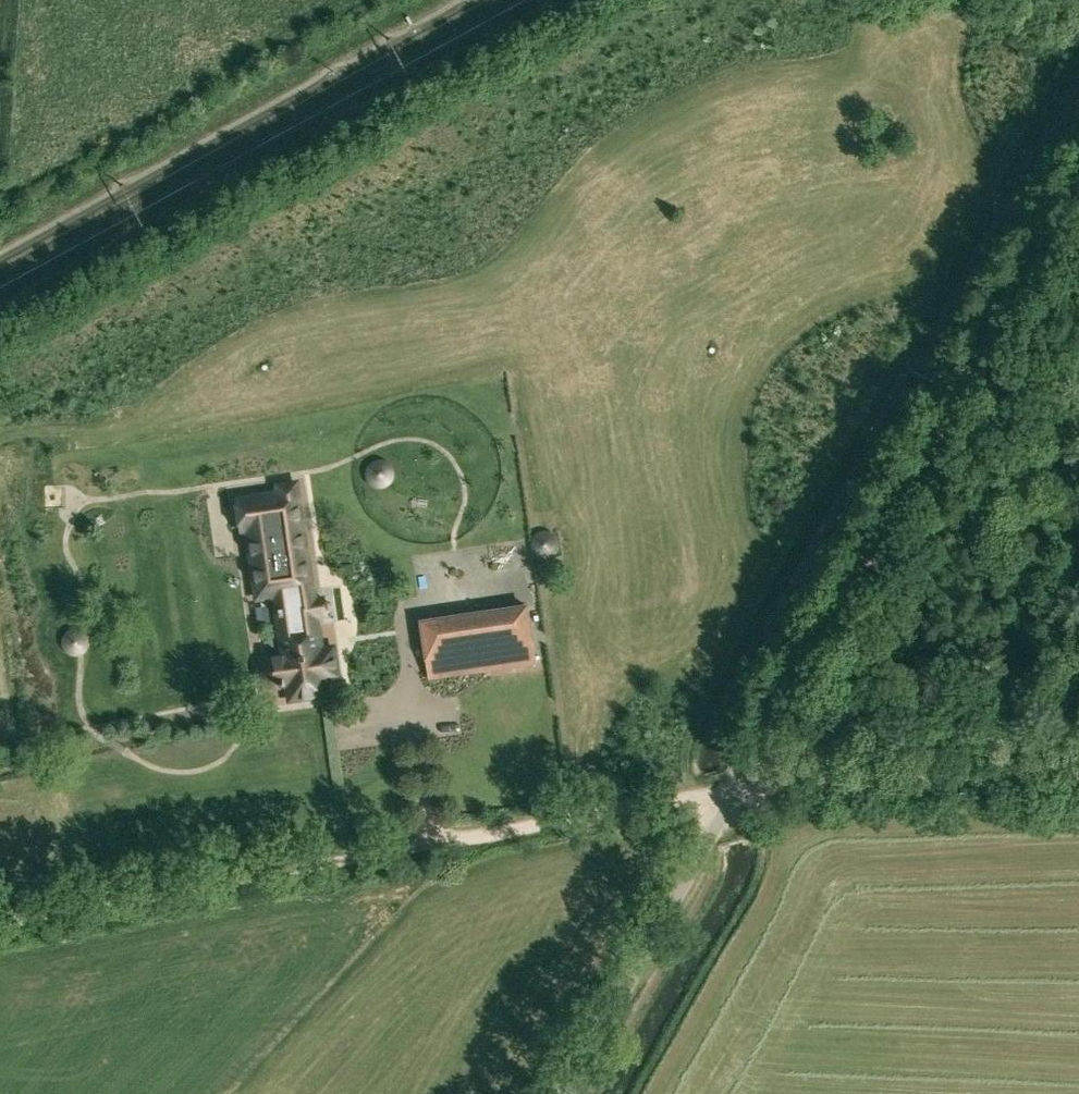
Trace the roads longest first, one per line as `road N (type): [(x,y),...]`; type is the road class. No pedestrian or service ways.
road 1 (unclassified): [(567,1093),(1078,189)]
road 2 (track): [(0,925),(709,796),(735,800)]
road 3 (track): [(743,787),(1078,775)]

